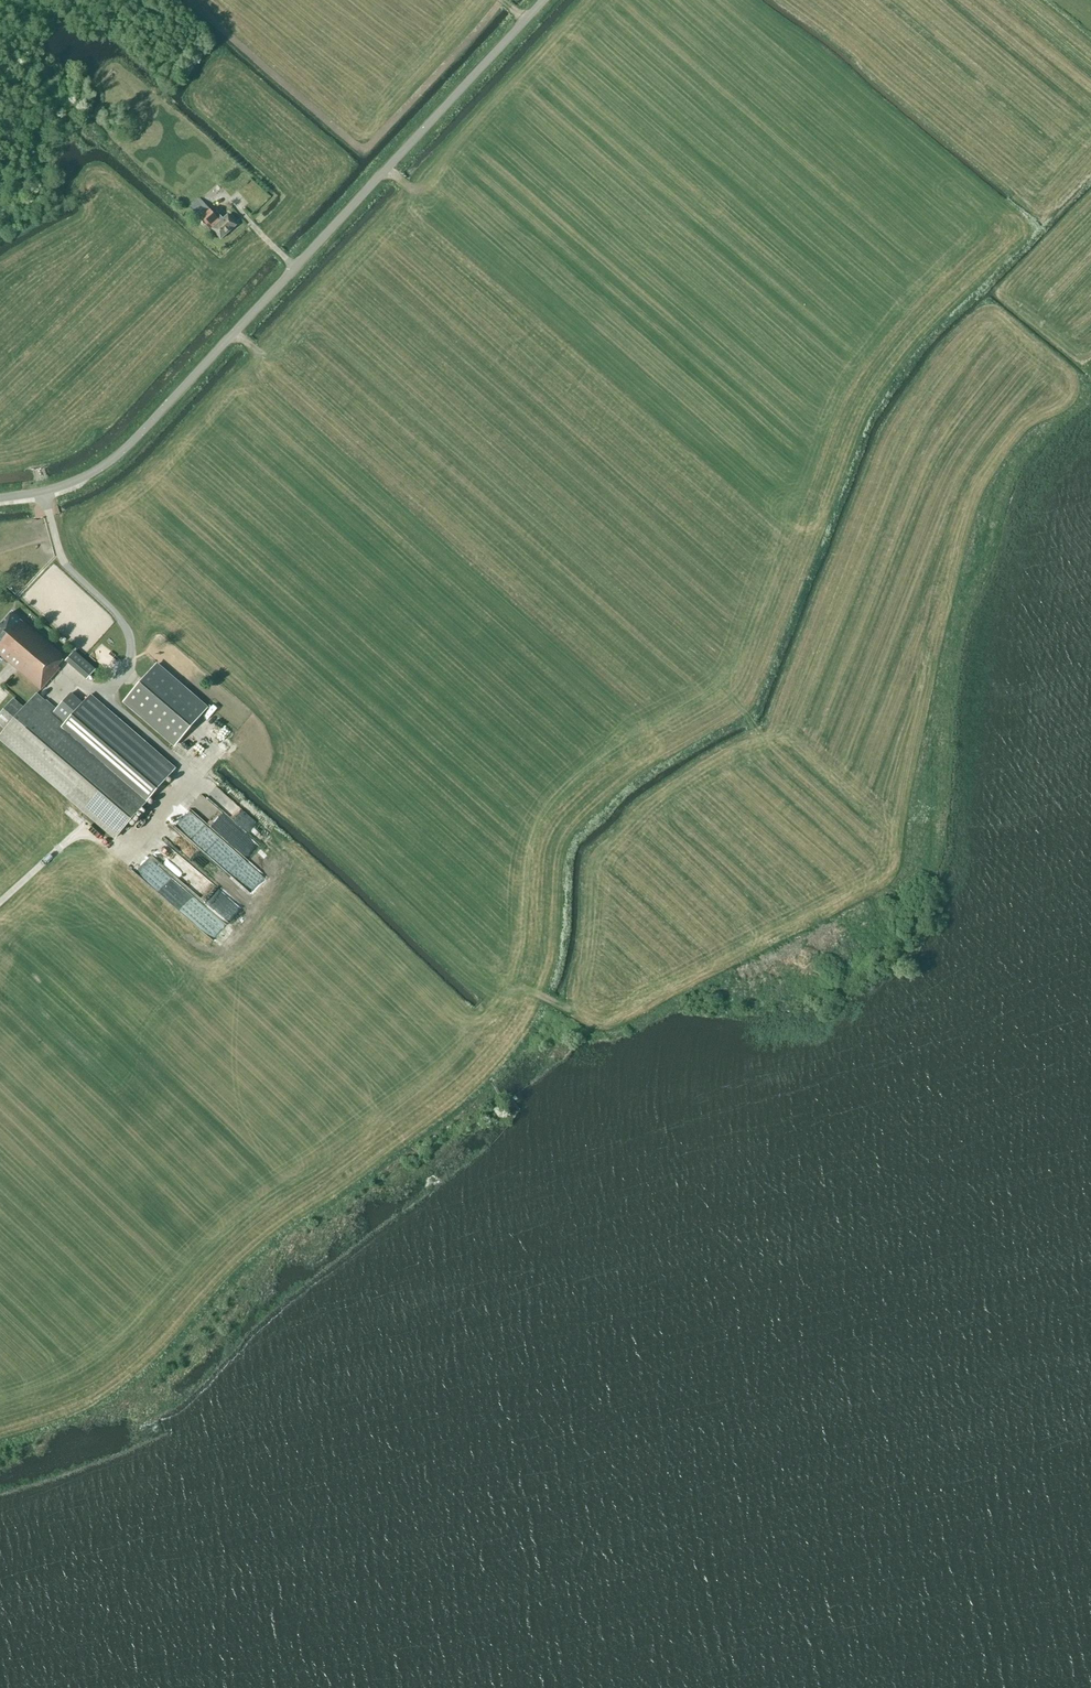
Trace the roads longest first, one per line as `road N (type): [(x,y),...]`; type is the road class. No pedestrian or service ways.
road 1 (unclassified): [(0,497),(81,478),(129,444),(543,0)]
road 2 (track): [(130,846),(116,848),(99,834),(75,835),(0,903)]

